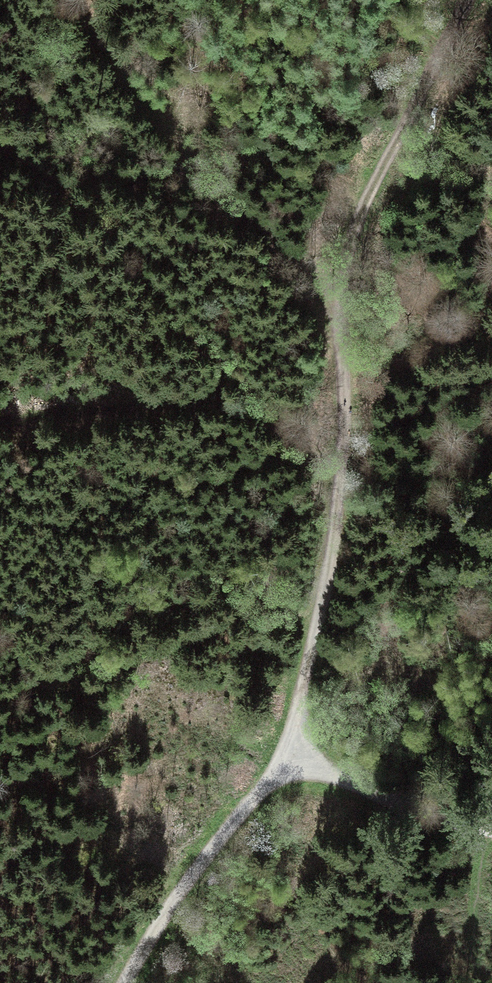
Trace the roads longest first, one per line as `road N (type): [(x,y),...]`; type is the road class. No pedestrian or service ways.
road 1 (track): [(124,982),(203,853),(287,759),(328,613),(351,387),(345,252),(468,0)]
road 2 (track): [(0,425),(266,419),(340,505)]
road 3 (track): [(349,336),(221,193),(75,200)]
road 4 (track): [(491,831),(287,759)]

